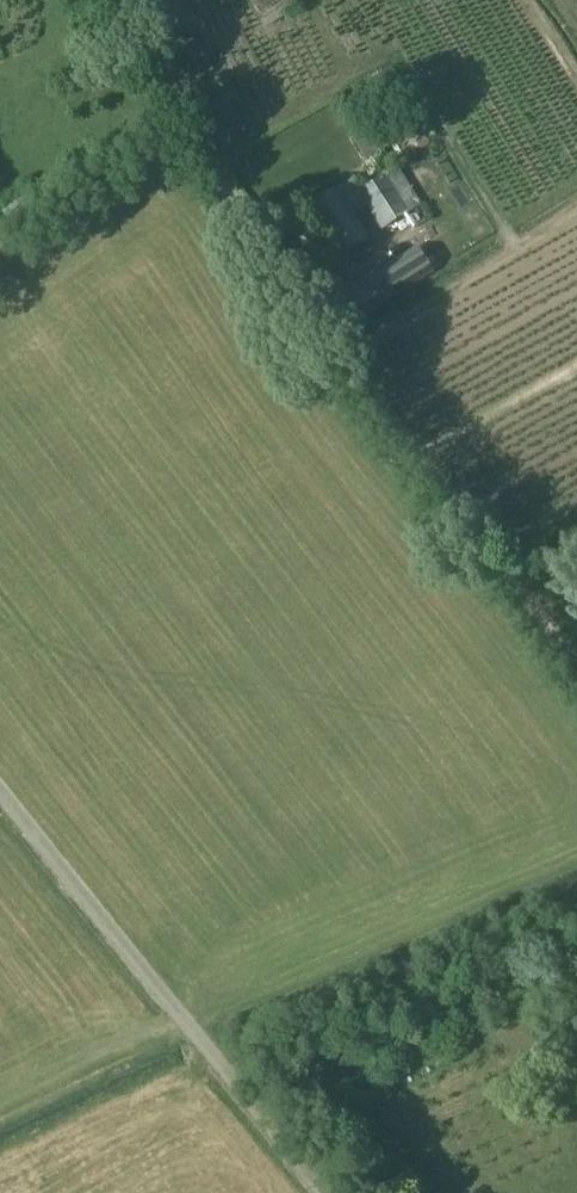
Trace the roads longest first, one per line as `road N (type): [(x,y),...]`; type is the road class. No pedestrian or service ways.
road 1 (unclassified): [(329,1192),(0,783)]
road 2 (track): [(117,0),(186,124),(362,368)]

